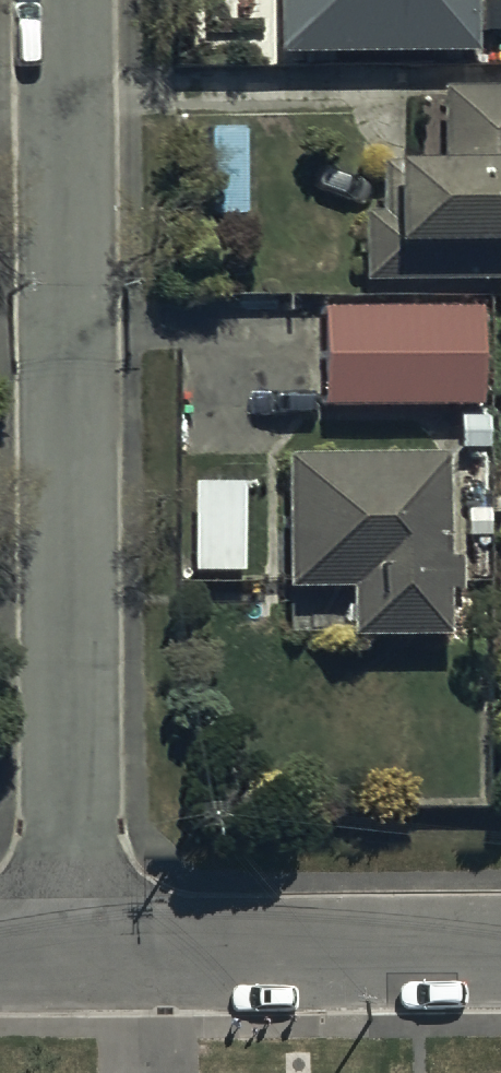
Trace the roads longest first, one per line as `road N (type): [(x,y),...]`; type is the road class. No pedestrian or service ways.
road 1 (residential): [(71,956),(64,0)]
road 2 (residential): [(71,956),(500,955)]

